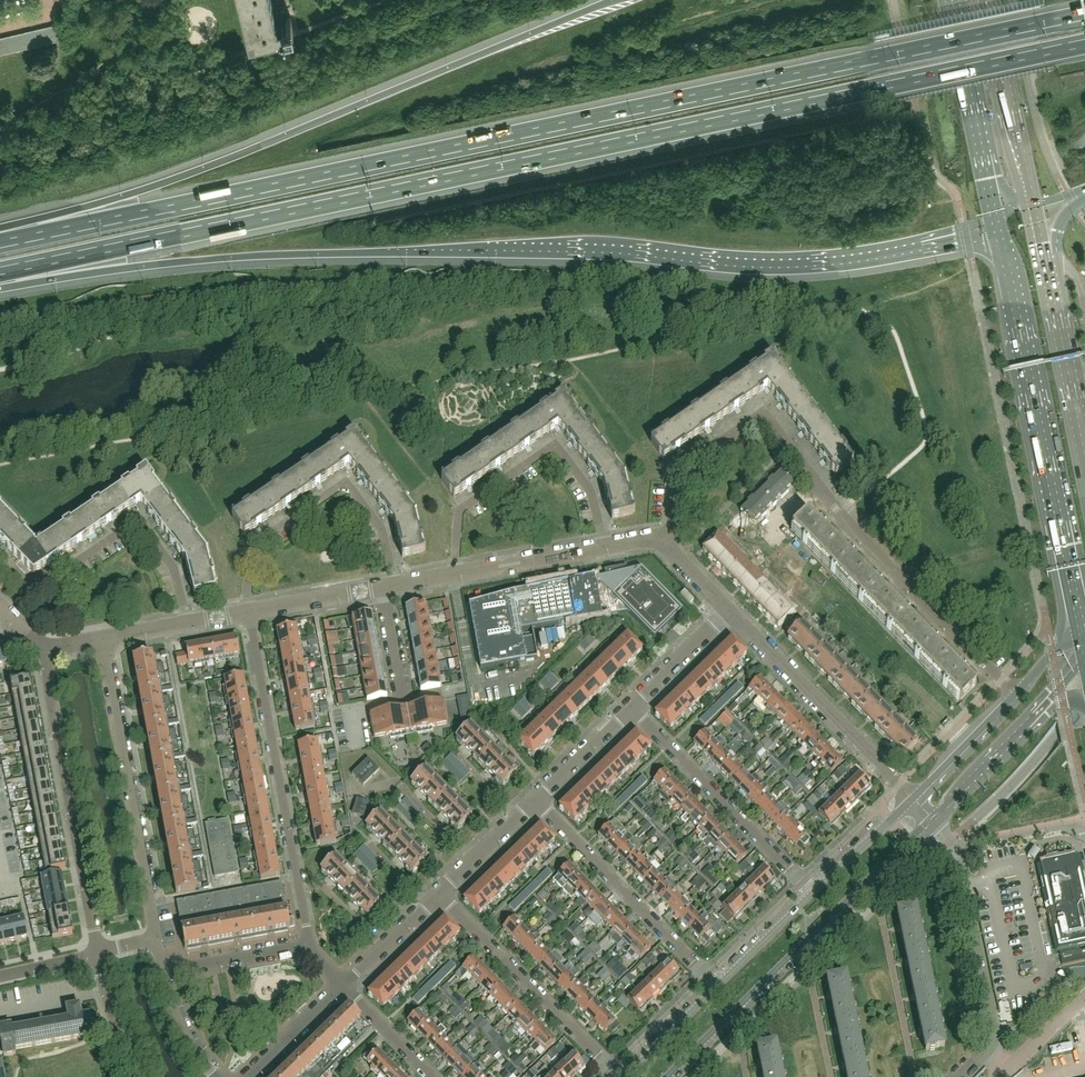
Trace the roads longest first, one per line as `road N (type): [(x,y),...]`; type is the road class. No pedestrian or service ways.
road 1 (motorway): [(1084,12),(0,241)]
road 2 (motorway): [(0,273),(1084,46)]
road 3 (motorway): [(0,285),(277,254),(569,248),(801,264),(998,228)]
road 4 (motorway): [(614,0),(128,195),(0,228)]
road 5 (residential): [(666,547),(677,475),(763,415),(846,521),(1002,680)]
road 6 (primary): [(998,228),(1082,621)]
road 7 (residential): [(309,944),(249,612)]
road 8 (residential): [(98,953),(47,647)]
road 9 (residential): [(155,938),(102,638)]
road 10 (residential): [(249,612),(251,548),(346,482),(381,529),(395,585)]
road 11 (residential): [(455,574),(462,509),(555,444),(590,491),(605,547)]
road 12 (unclassified): [(960,1076),(989,1048),(994,1029),(958,859),(932,819)]
road 13 (residential): [(187,623),(172,566),(138,520),(5,611)]
road 14 (residential): [(707,977),(535,799)]
road 15 (residential): [(612,1069),(439,893)]
road 16 (residential): [(802,883),(630,707)]
road 17 (residential): [(899,785),(728,611)]
road 18 (primary): [(1084,454),(1047,259)]
road 19 (residential): [(879,897),(916,1076)]
road 20 (primary): [(1030,178),(993,0)]
road 21 (secondary): [(932,819),(1050,701)]
road 22 (primary): [(950,0),(981,153)]
road 23 (residential): [(455,574),(605,547)]
road 24 (residential): [(163,971),(309,944)]
road 25 (secondary): [(1016,695),(913,799)]
road 26 (secondary): [(913,799),(812,893)]
road 27 (residential): [(630,707),(728,611)]
road 28 (residential): [(249,612),(382,587)]
road 29 (secondary): [(812,893),(716,987)]
road 30 (residential): [(439,893),(535,799)]
road 31 (residential): [(343,986),(439,893)]
road 32 (residential): [(535,799),(630,707)]
road 33 (residential): [(249,1076),(343,986)]
road 34 (residential): [(140,1076),(98,953)]
road 35 (secondary): [(716,987),(625,1076)]
road 36 (residential): [(432,1076),(343,986)]

